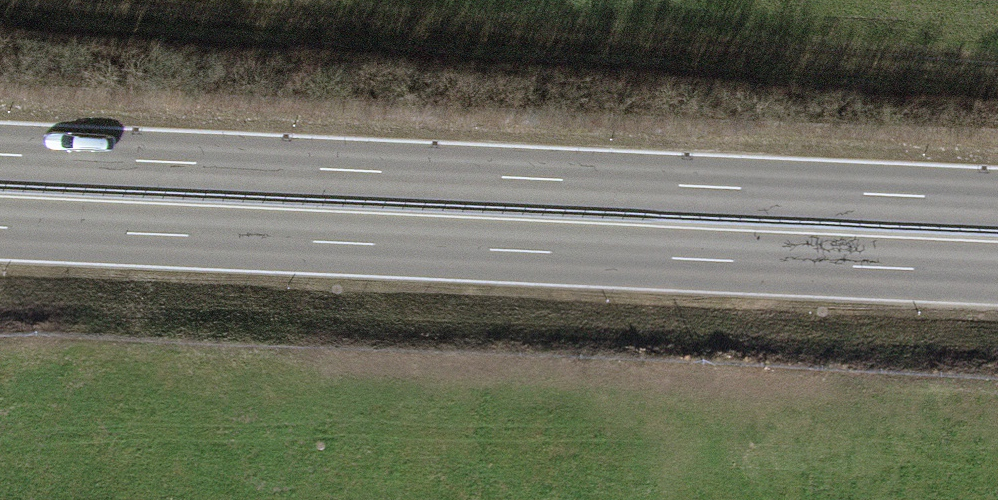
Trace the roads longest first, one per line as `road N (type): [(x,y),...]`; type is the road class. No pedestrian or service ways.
road 1 (trunk): [(0,228),(997,274)]
road 2 (trunk): [(997,200),(0,155)]
road 3 (track): [(997,73),(104,0)]

